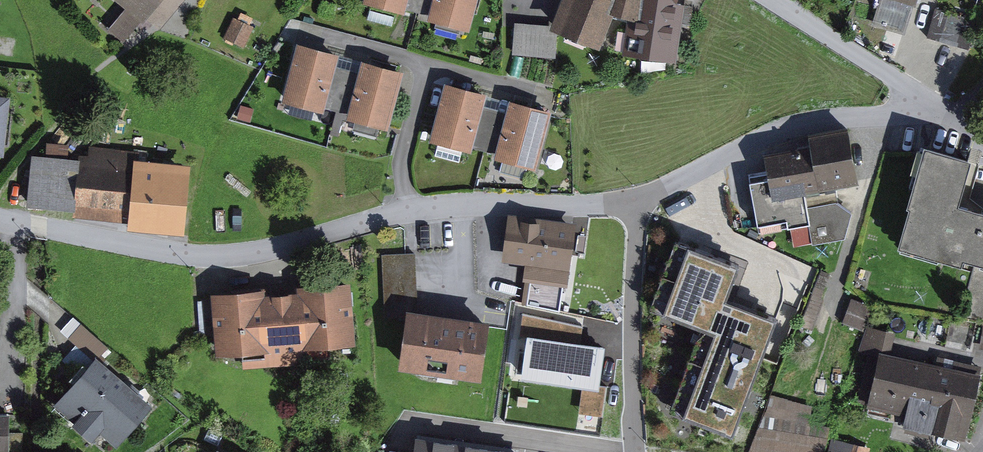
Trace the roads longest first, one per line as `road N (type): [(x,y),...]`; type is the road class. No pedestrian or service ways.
road 1 (residential): [(639,199),(464,203),(257,255),(201,258),(0,216)]
road 2 (residential): [(951,116),(834,117),(783,129),(639,199)]
road 3 (residential): [(637,451),(632,335),(639,199)]
road 4 (residential): [(778,0),(951,116)]

